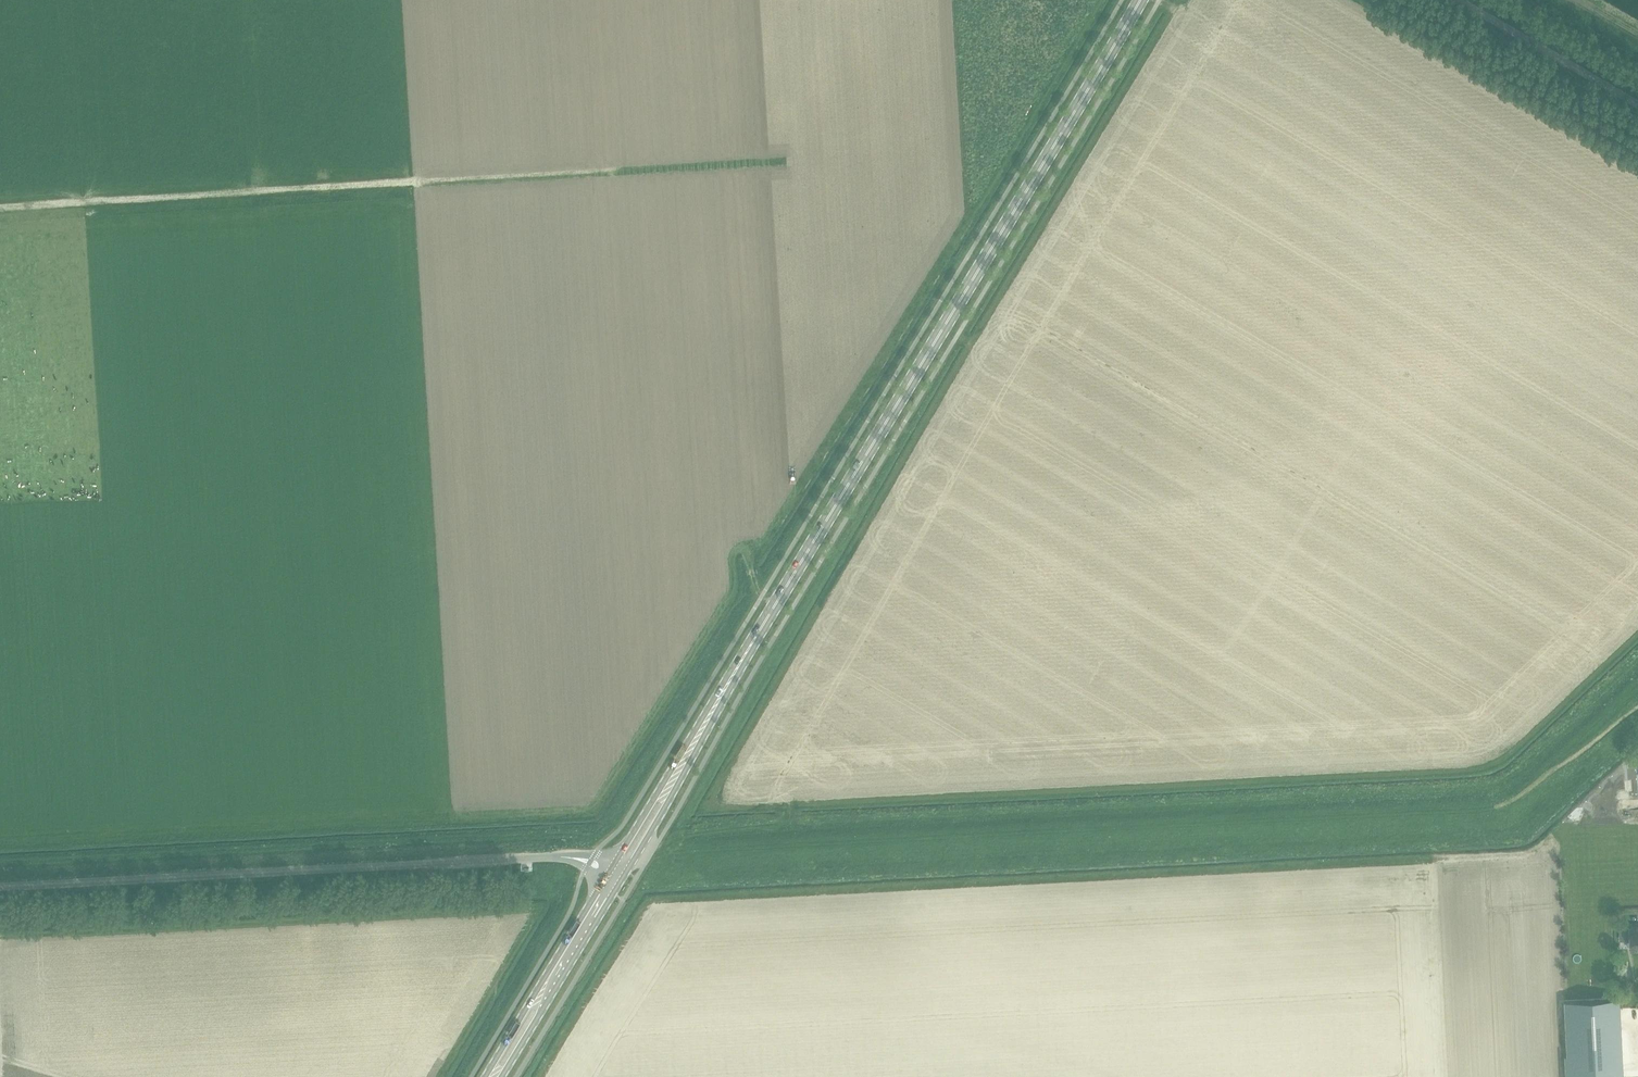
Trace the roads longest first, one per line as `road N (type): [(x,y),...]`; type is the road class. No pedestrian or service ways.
road 1 (track): [(1637,736),(1508,826),(637,877)]
road 2 (secondary): [(672,779),(1141,0)]
road 3 (unclassified): [(0,887),(558,857),(615,878)]
road 4 (track): [(0,207),(464,177)]
road 5 (unclassified): [(1637,106),(1456,0)]
road 6 (secondary): [(546,992),(615,878)]

